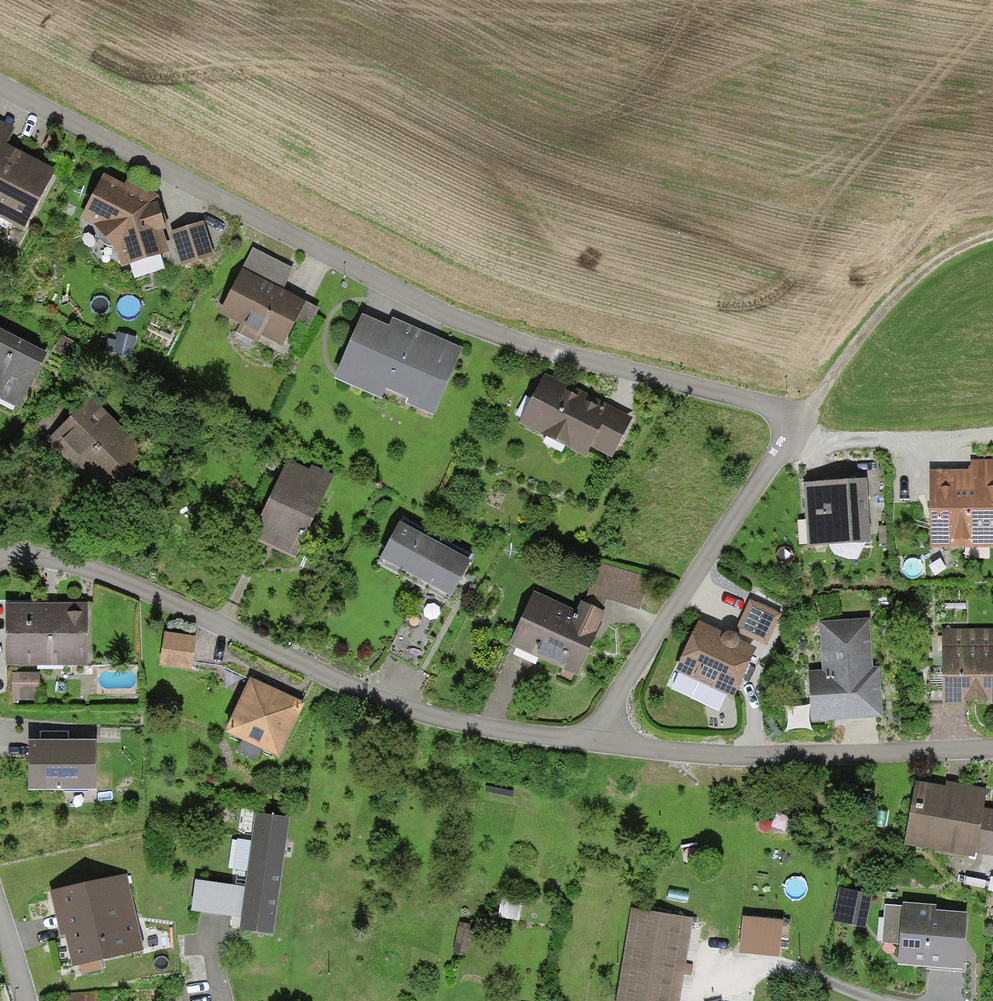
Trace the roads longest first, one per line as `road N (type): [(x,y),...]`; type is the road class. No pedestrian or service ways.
road 1 (residential): [(0,89),(445,314),(505,338),(771,410),(794,424)]
road 2 (residential): [(599,745),(407,711),(117,582),(0,558)]
road 3 (residential): [(992,749),(731,755),(599,745)]
road 4 (residential): [(794,424),(683,586),(608,714),(599,745)]
road 5 (track): [(794,424),(891,303),(937,263),(992,236)]
road 6 (residential): [(960,456),(848,441),(794,424)]

